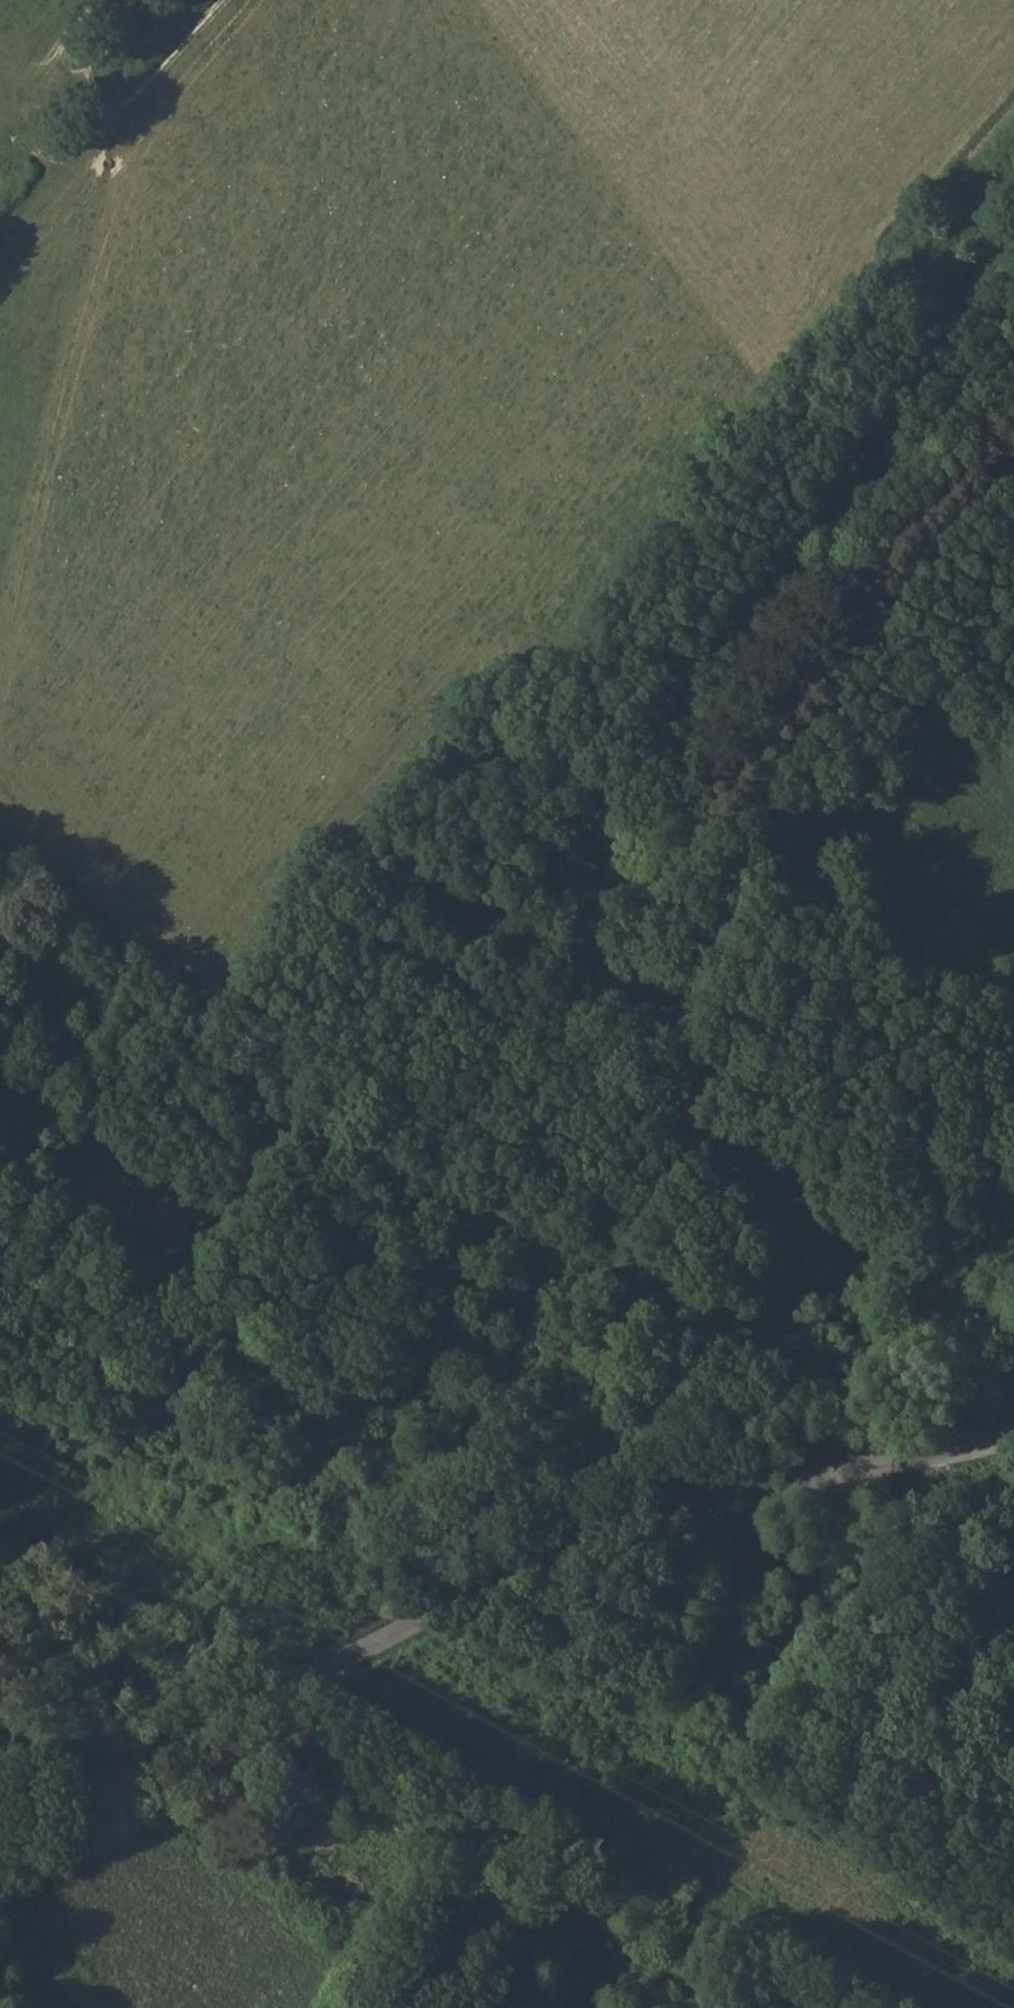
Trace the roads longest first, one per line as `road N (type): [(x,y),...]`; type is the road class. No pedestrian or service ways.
road 1 (tertiary): [(1013,1439),(716,1480),(602,1517),(0,1829)]
road 2 (track): [(0,850),(329,1119),(391,1194),(638,1334),(807,1388),(845,1412),(880,1463)]

